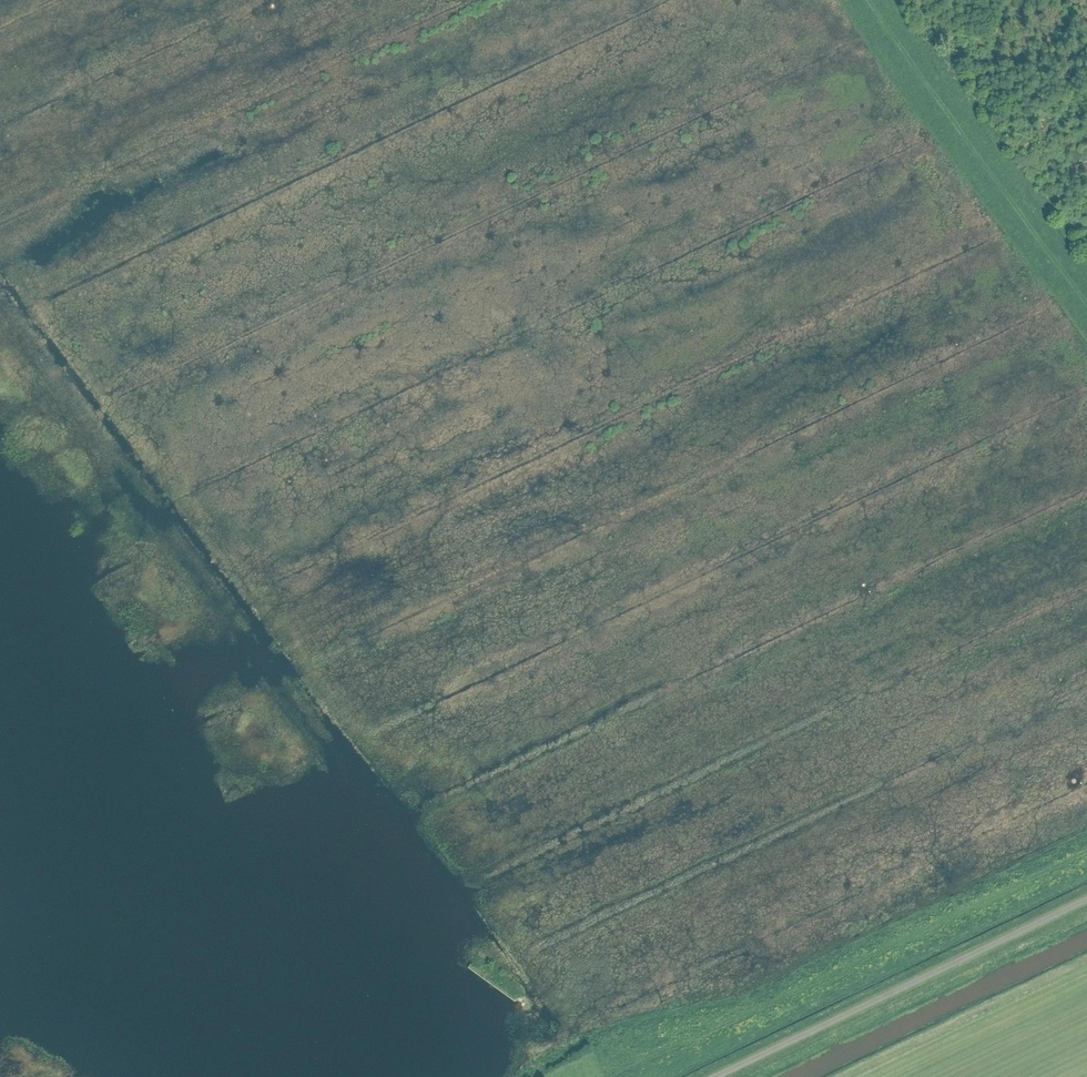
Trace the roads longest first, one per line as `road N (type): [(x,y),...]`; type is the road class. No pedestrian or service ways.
road 1 (track): [(607,1076),(1086,854)]
road 2 (unclassified): [(713,1076),(1086,899)]
road 3 (track): [(1086,303),(868,0)]
road 4 (track): [(1086,959),(842,1076)]

